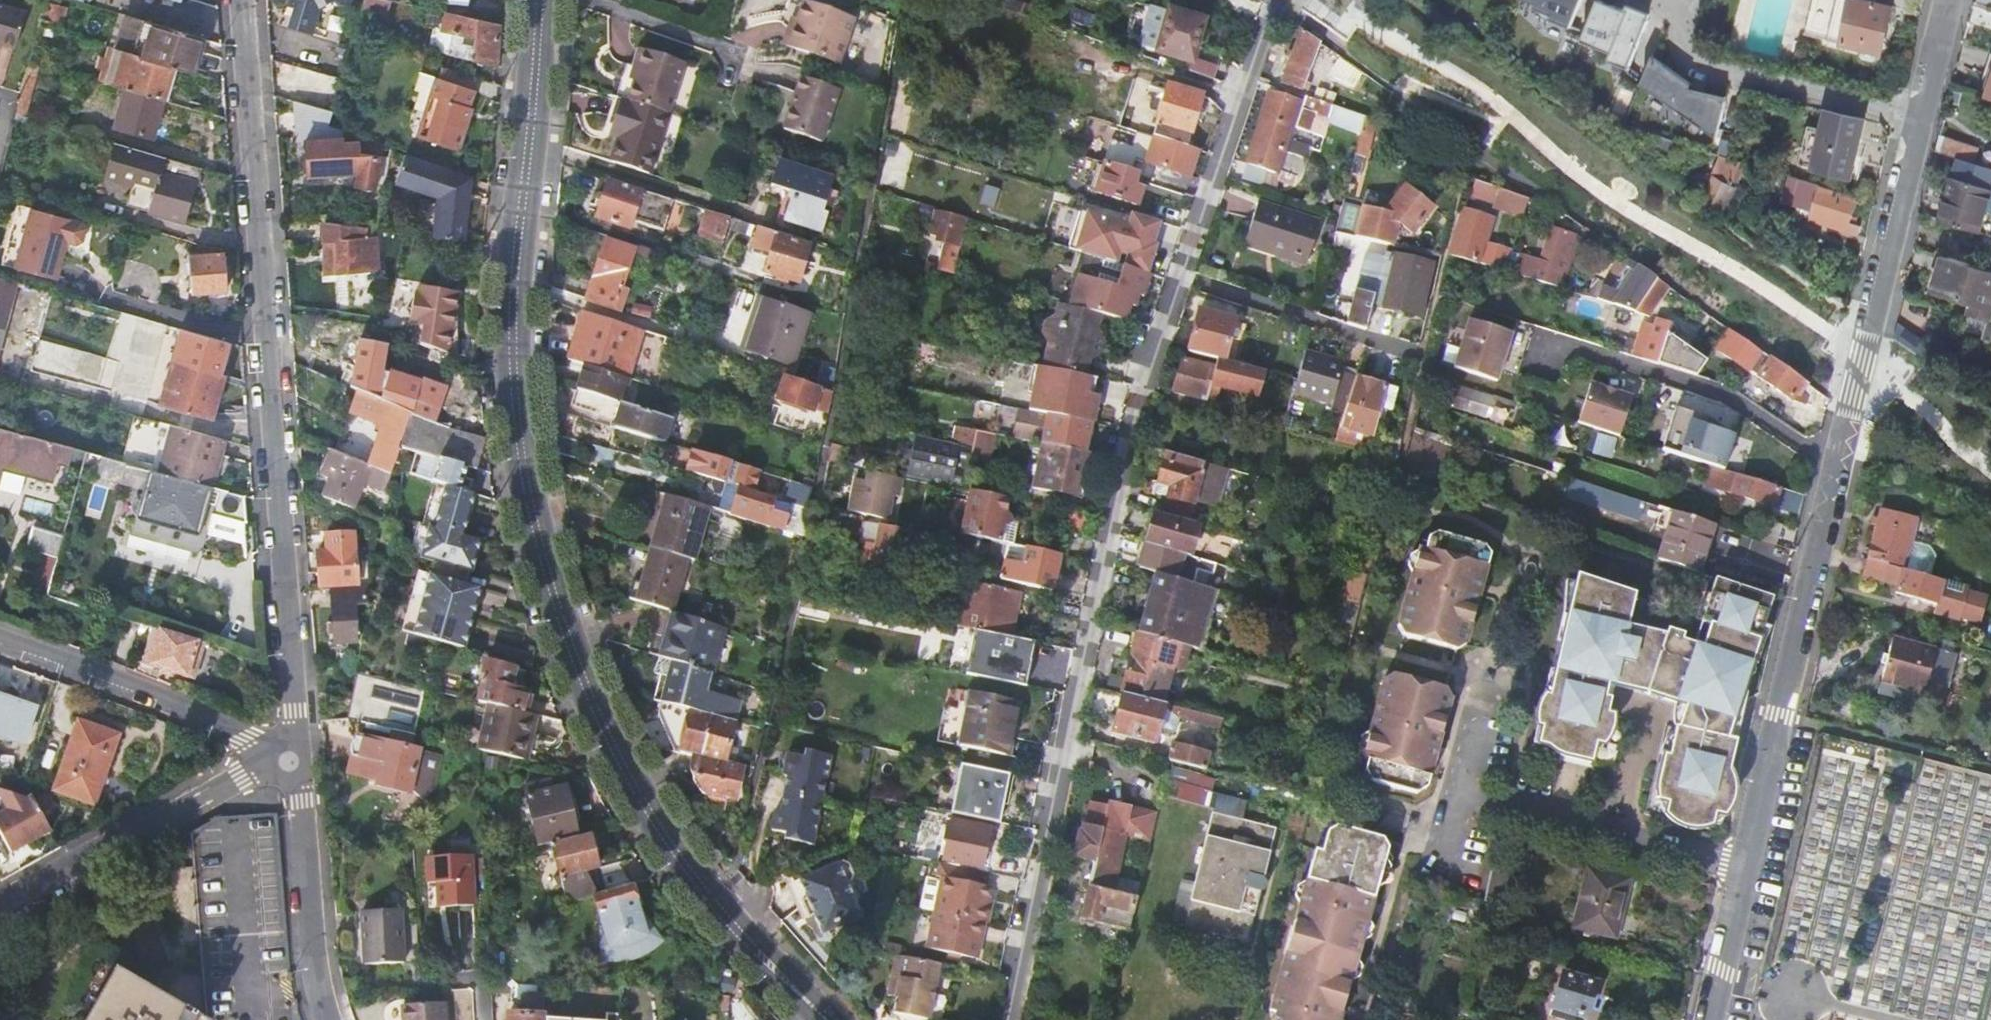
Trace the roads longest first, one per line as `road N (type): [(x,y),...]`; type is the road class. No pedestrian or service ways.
road 1 (tertiary): [(827,1019),(726,917),(661,830),(603,726),(564,628),(534,519),(510,368),(538,0)]
road 2 (residential): [(1712,1019),(1951,0)]
road 3 (residential): [(289,761),(295,710),(239,0)]
road 4 (residential): [(1181,275),(1137,413),(1013,1019)]
road 5 (residential): [(289,761),(240,778),(0,905)]
road 6 (residential): [(289,761),(168,699),(0,641)]
road 7 (residential): [(1280,0),(1181,275)]
road 8 (residential): [(289,761),(303,801),(328,1019)]
road 9 (residential): [(1181,275),(1423,355)]

